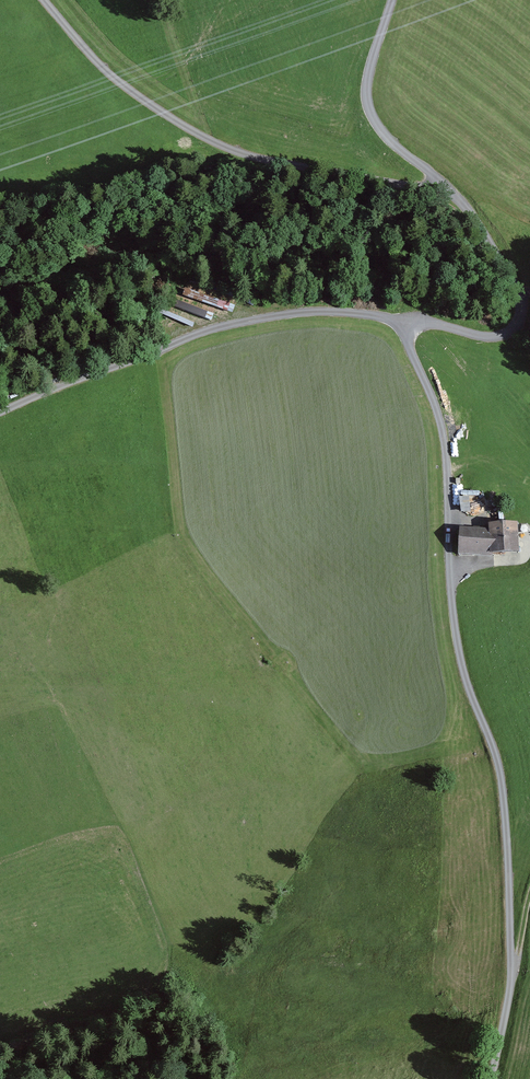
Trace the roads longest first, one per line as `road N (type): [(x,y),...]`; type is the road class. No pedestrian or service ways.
road 1 (unclassified): [(492,1078),(511,975),(501,780),(455,630),(443,428),(403,324)]
road 2 (unclassified): [(44,0),(119,83),(225,147),(357,178),(442,184)]
road 3 (unclassified): [(403,324),(317,311),(245,322),(0,413)]
road 4 (unclassified): [(442,184),(513,279),(518,320),(491,338),(403,324)]
road 5 (unclassified): [(392,0),(370,68),(369,107),(390,141),(442,184)]

